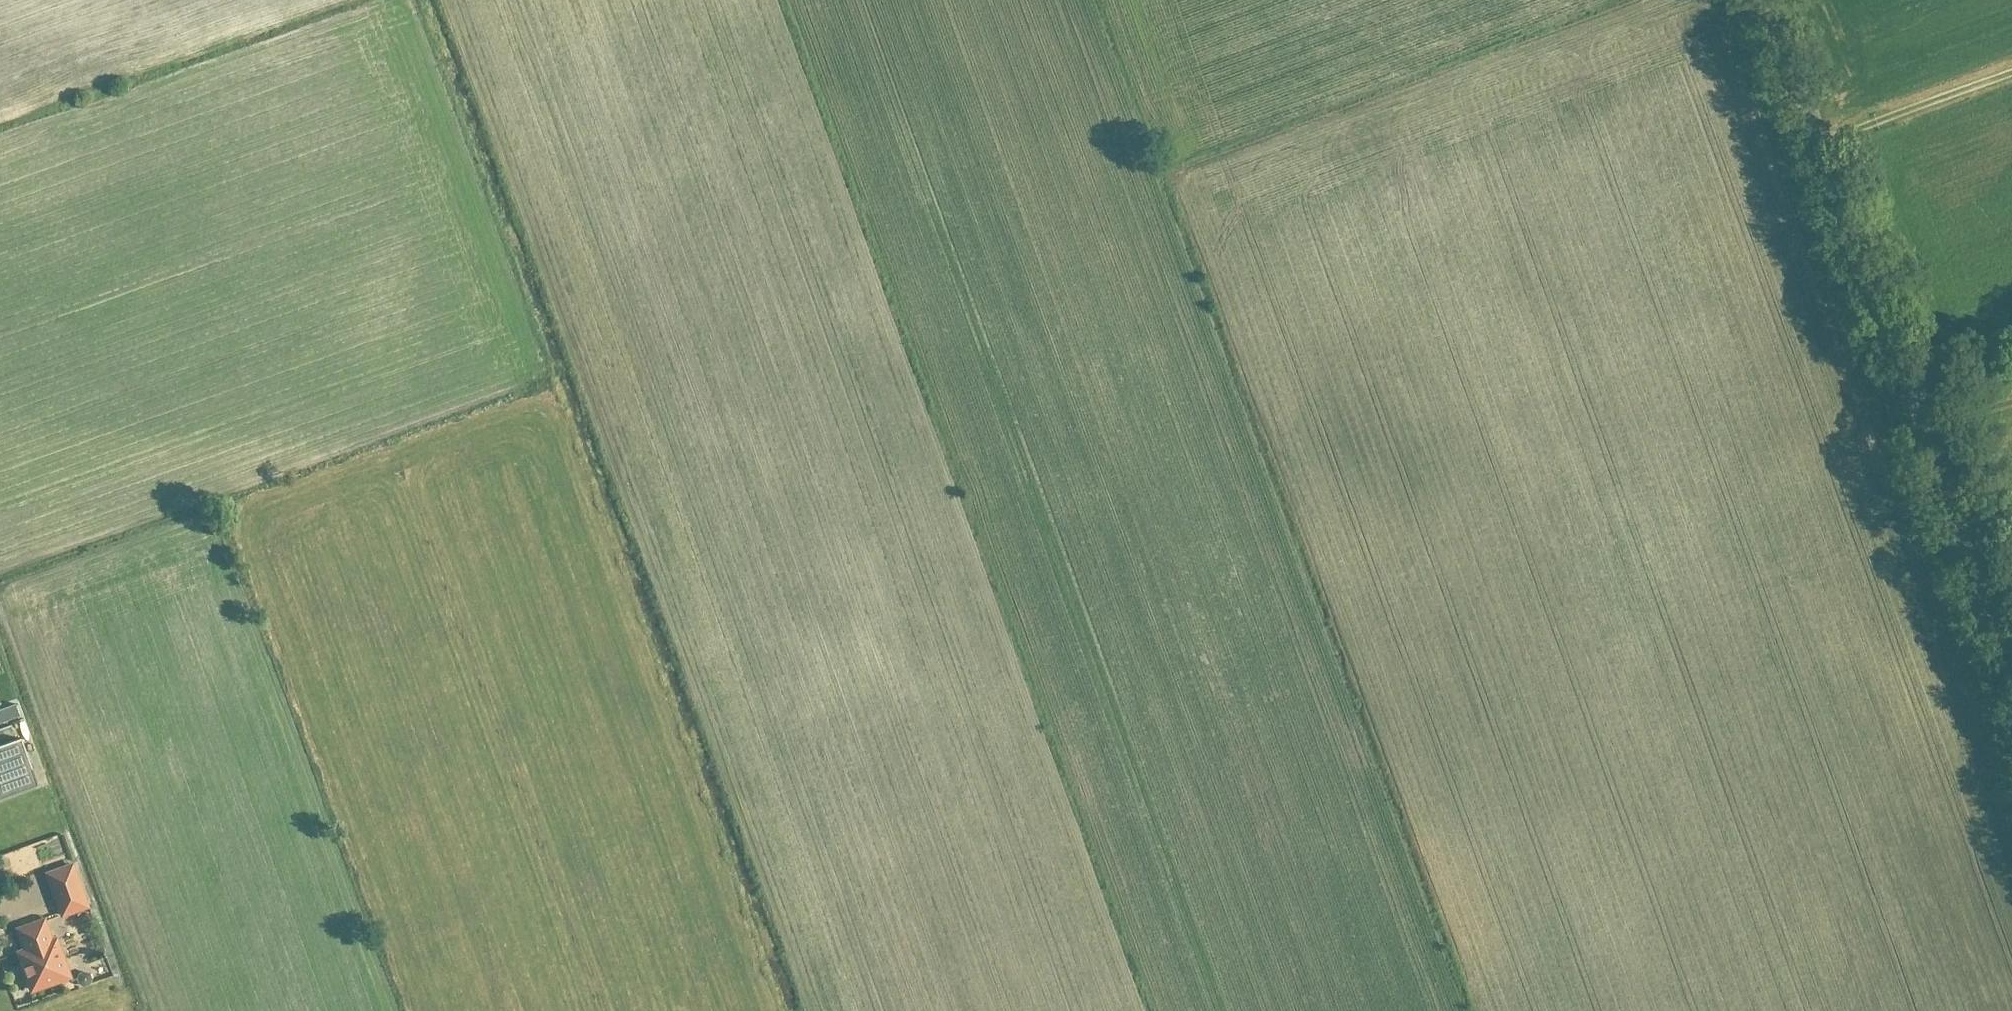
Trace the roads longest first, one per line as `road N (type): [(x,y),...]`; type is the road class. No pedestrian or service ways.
road 1 (unclassified): [(2011,671),(1760,0)]

